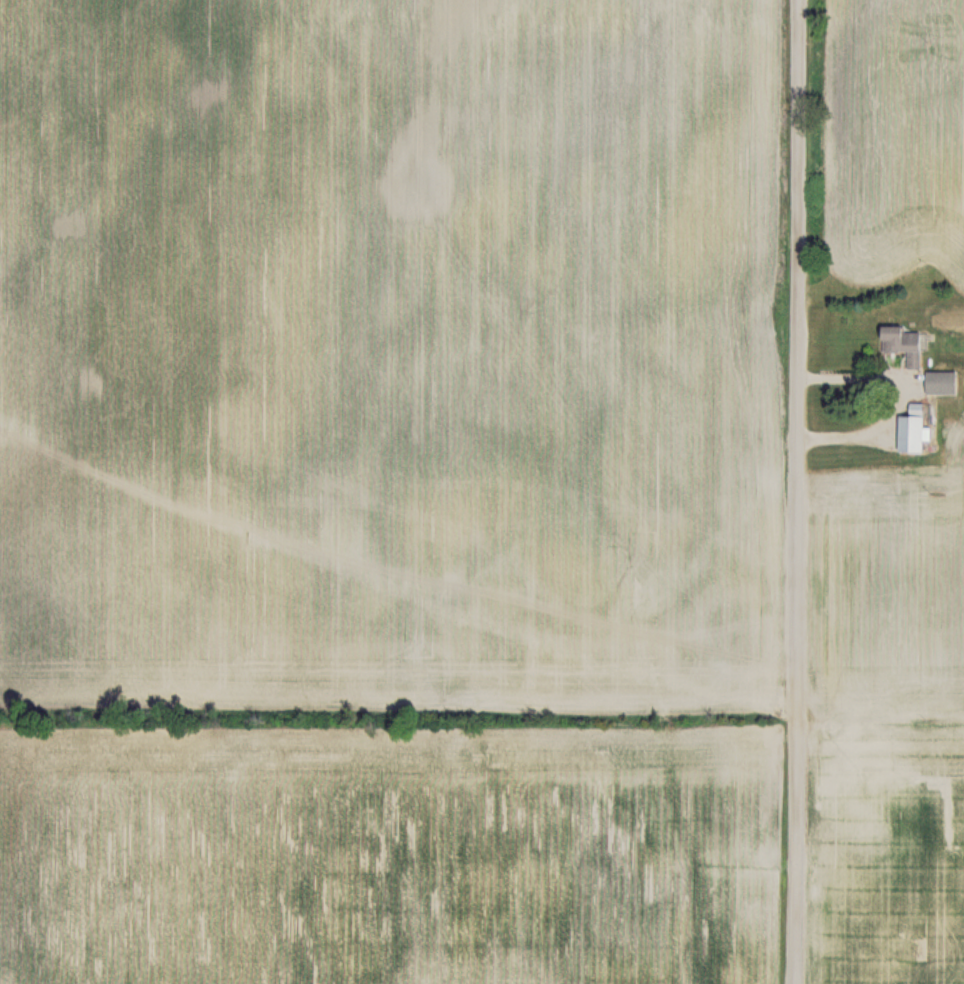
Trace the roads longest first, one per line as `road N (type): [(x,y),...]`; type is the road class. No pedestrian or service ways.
road 1 (residential): [(798,983),(801,0)]

